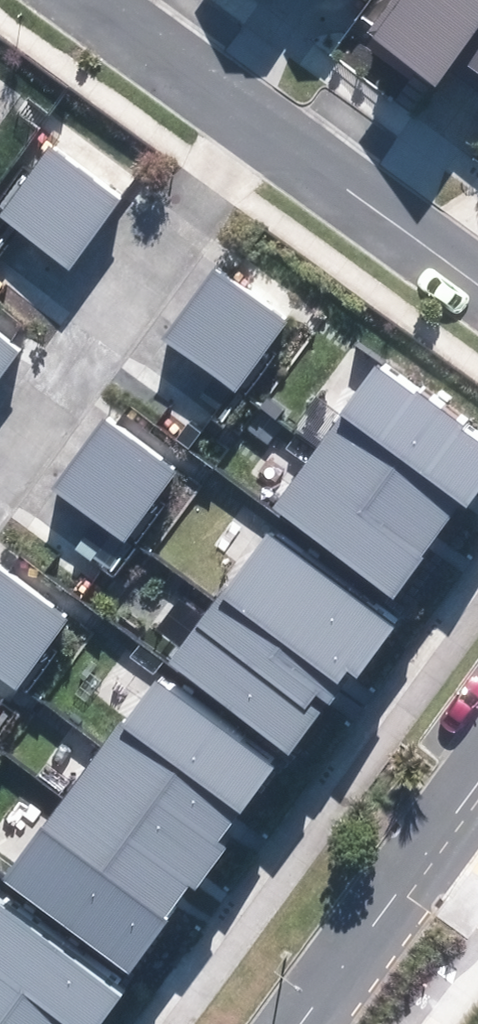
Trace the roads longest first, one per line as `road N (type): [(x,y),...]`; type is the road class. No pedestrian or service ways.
road 1 (residential): [(0,447),(252,111)]
road 2 (tertiary): [(477,775),(295,1023)]
road 3 (residential): [(252,111),(477,279)]
road 4 (residential): [(98,0),(252,111)]

